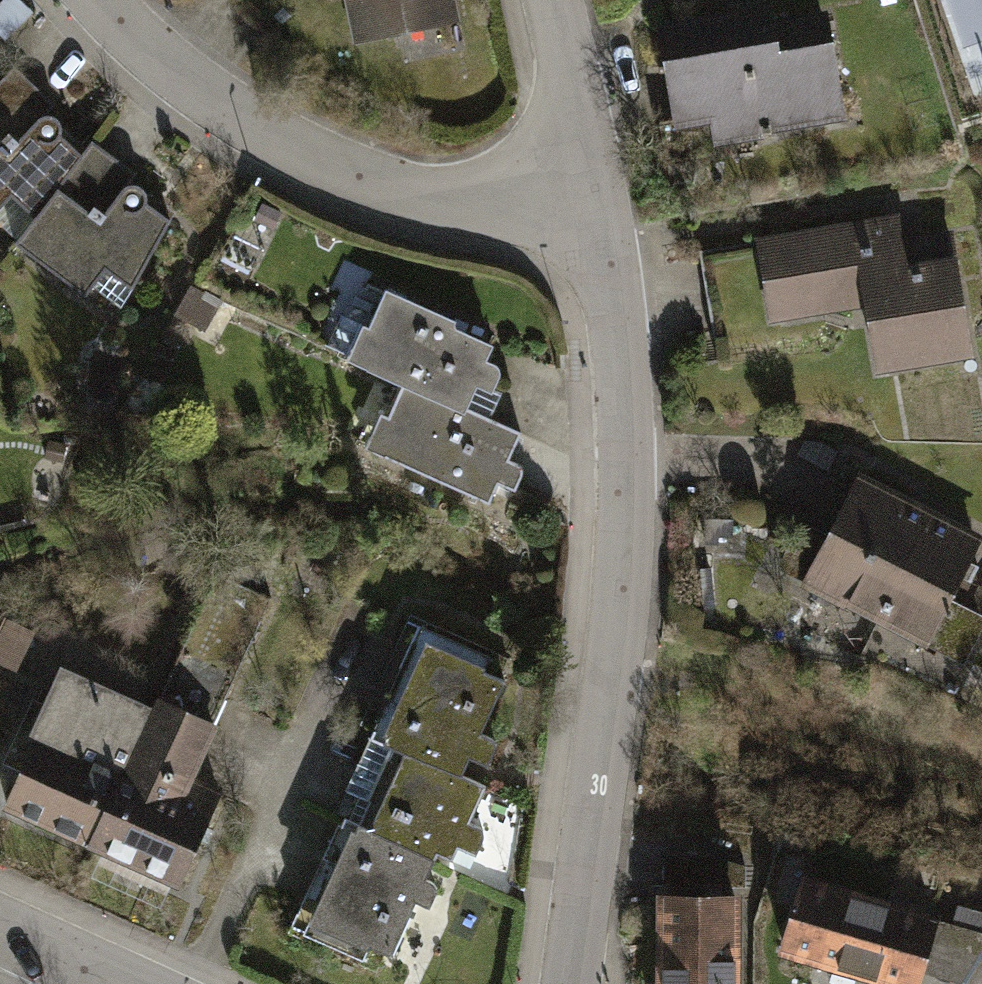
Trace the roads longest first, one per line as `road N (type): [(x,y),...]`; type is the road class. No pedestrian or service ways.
road 1 (residential): [(572,983),(620,613),(626,448),(593,187)]
road 2 (residential): [(102,0),(197,90),(335,170),(494,206),(593,187)]
road 3 (residential): [(593,187),(552,0)]

